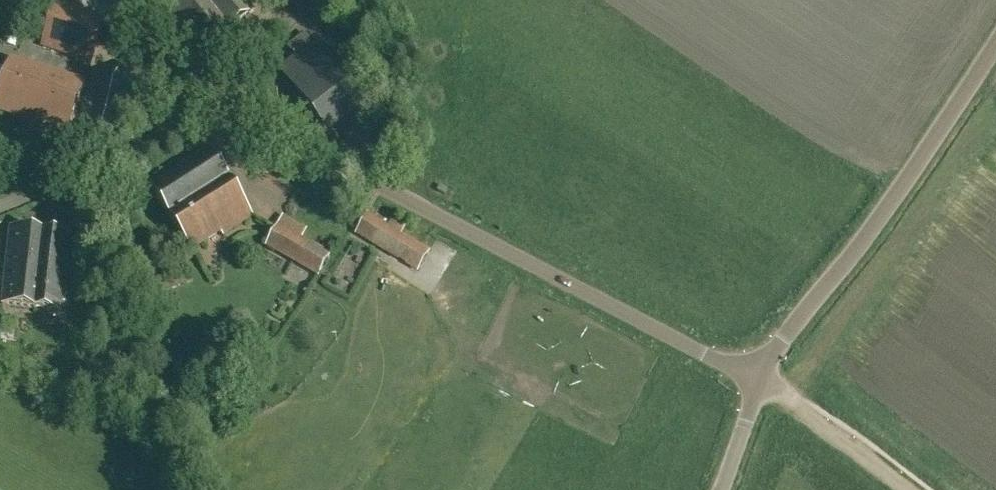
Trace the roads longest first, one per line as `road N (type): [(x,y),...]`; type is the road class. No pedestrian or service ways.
road 1 (unclassified): [(759,377),(233,110),(203,108)]
road 2 (unclassified): [(759,377),(899,196),(995,47)]
road 3 (unclassified): [(0,207),(203,108)]
road 4 (track): [(759,377),(907,489)]
road 5 (residential): [(203,108),(110,0)]

